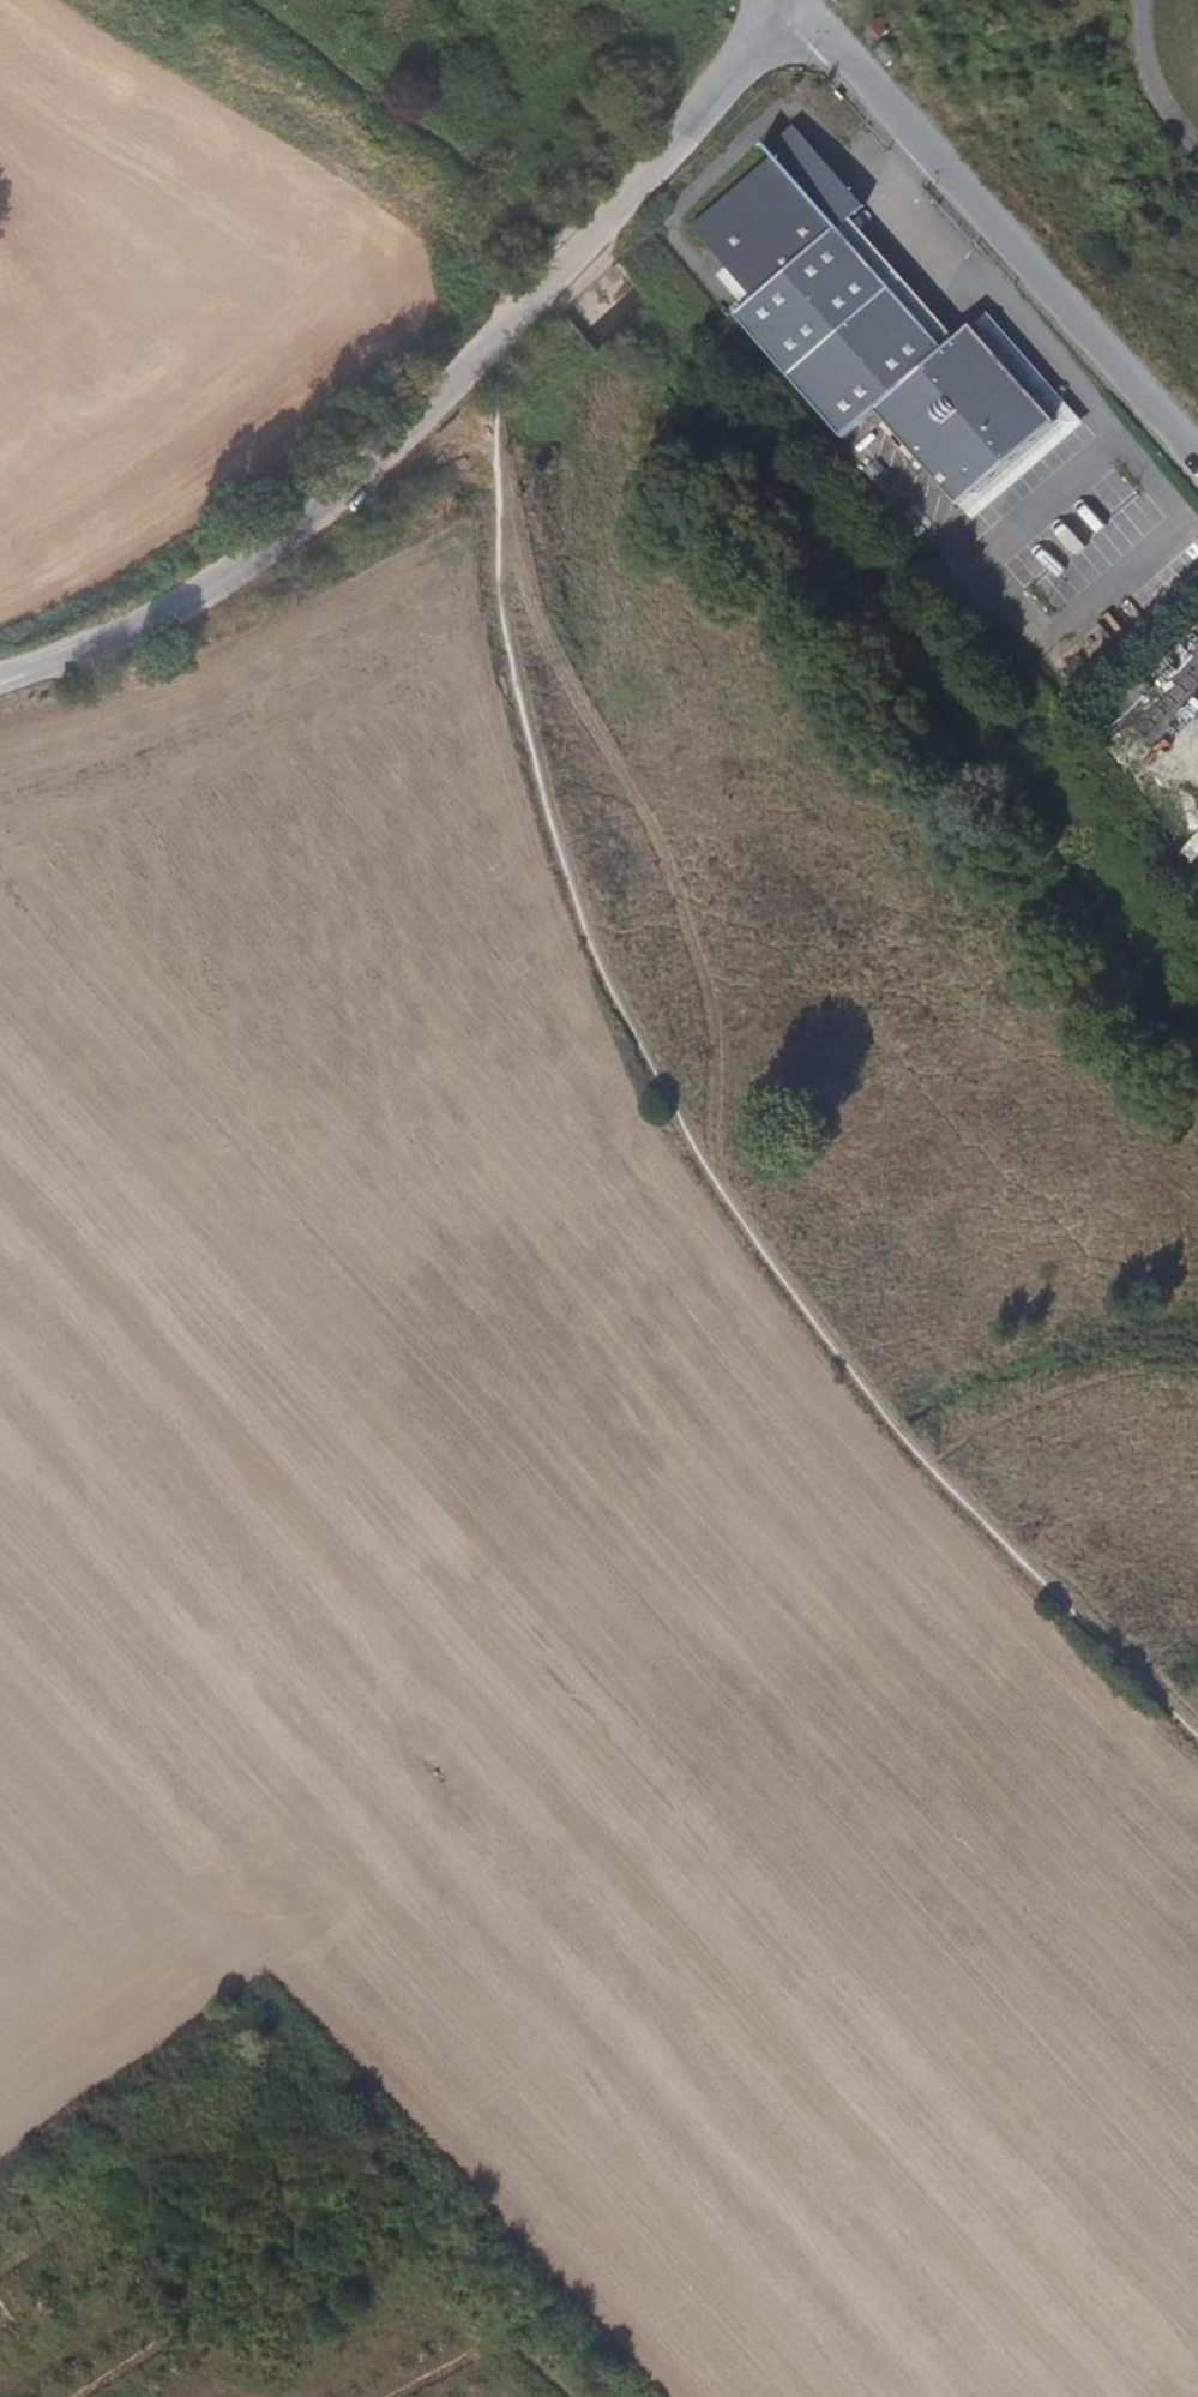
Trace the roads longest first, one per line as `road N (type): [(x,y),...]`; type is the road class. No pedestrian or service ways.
road 1 (unclassified): [(0,681),(104,643),(249,565),(339,495),(680,142),(785,0)]
road 2 (track): [(1140,0),(1142,72),(1160,115),(1197,162)]

